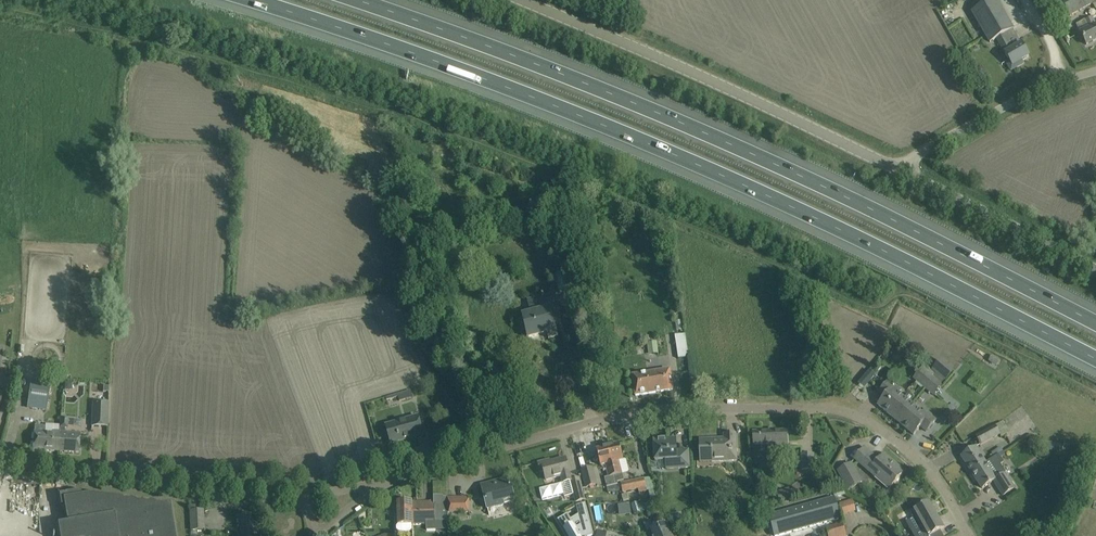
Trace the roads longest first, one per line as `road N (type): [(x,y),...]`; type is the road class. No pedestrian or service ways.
road 1 (motorway): [(254,0),(607,127),(764,194),(1095,359)]
road 2 (motorway): [(1095,323),(775,164),(540,64),(360,0)]
road 3 (residential): [(968,535),(930,469),(864,419),(810,404),(639,409),(498,442),(391,475),(362,492)]
road 4 (unclassified): [(899,170),(524,0)]
road 5 (residential): [(287,497),(0,459)]
road 6 (unclassified): [(899,170),(988,114),(1095,64)]
road 7 (unclassified): [(1095,270),(899,170)]
road 8 (track): [(498,442),(416,362),(396,296)]

